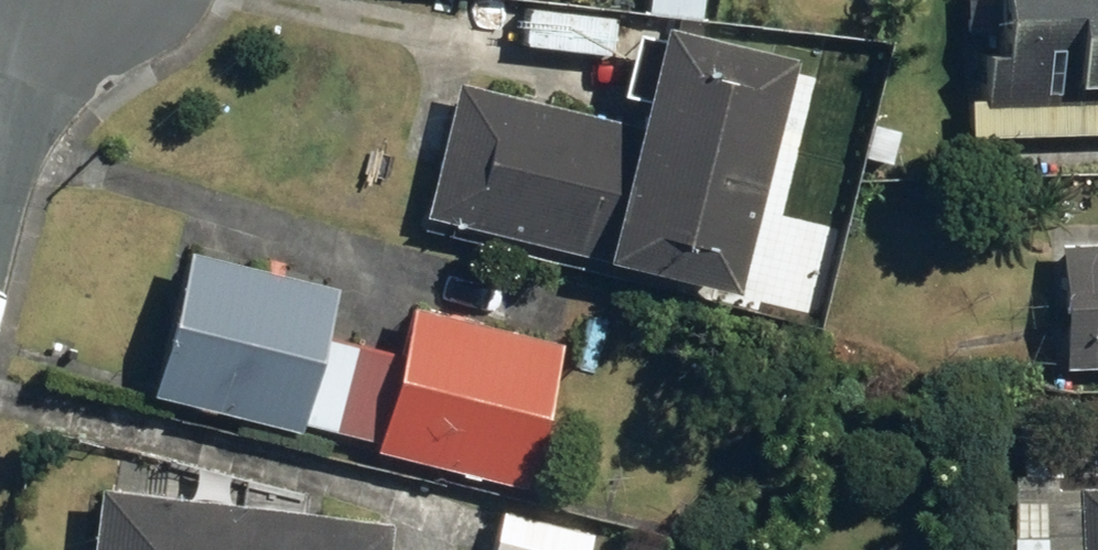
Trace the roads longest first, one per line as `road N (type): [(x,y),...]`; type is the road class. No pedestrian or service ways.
road 1 (residential): [(0,122),(10,84),(75,0)]

